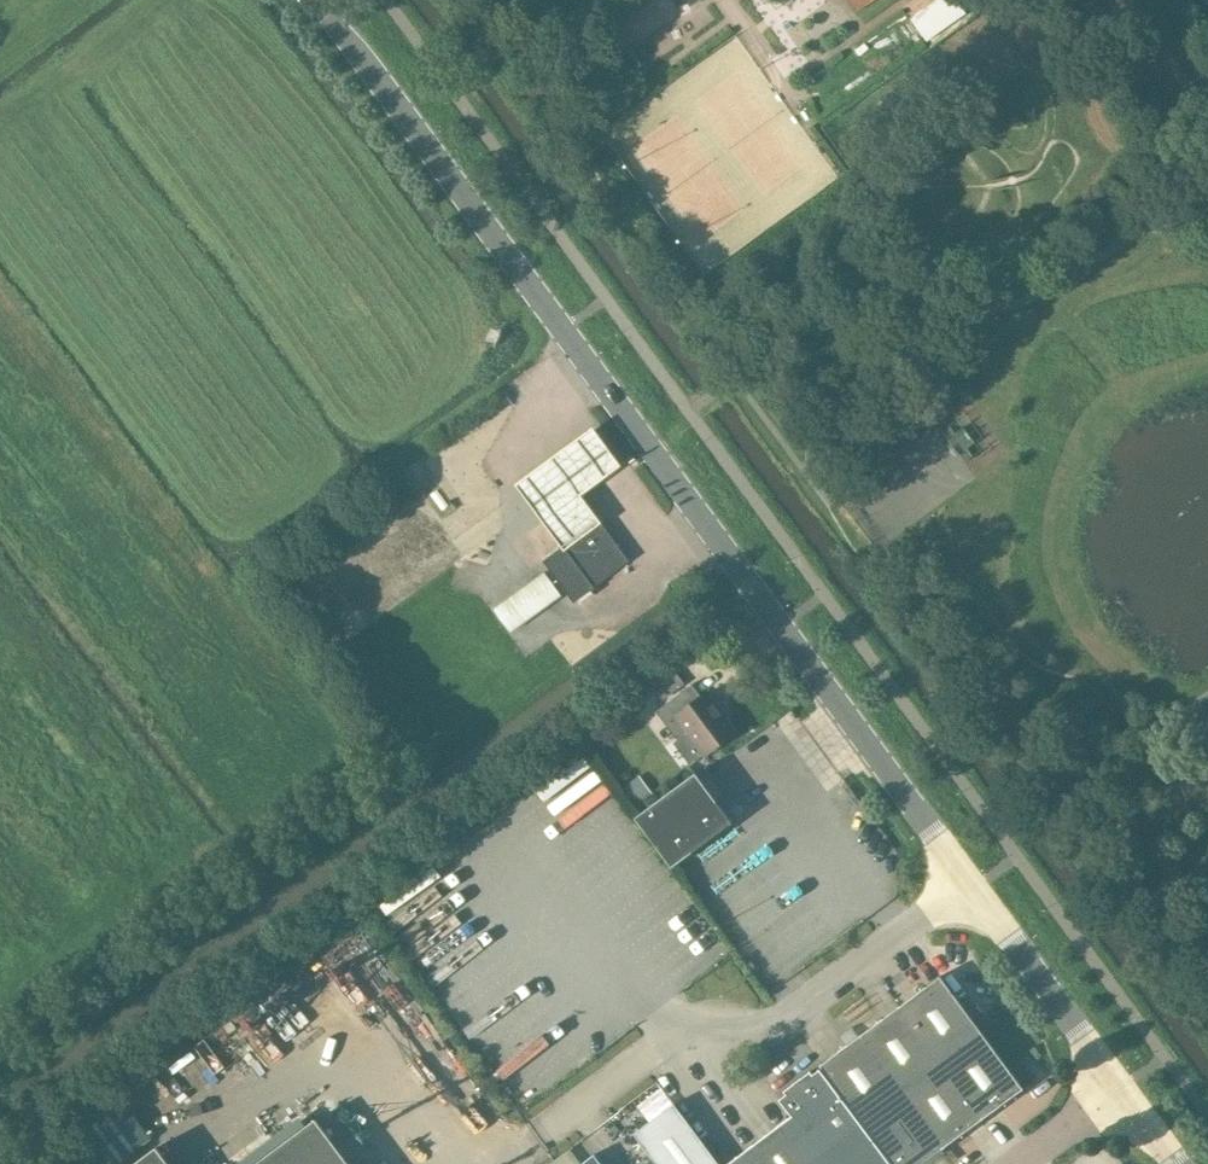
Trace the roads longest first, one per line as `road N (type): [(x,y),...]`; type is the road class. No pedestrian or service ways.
road 1 (unclassified): [(972,886),(522,276)]
road 2 (unclassified): [(545,1133),(699,1020),(783,1022),(972,886)]
road 3 (residential): [(0,782),(344,532)]
road 4 (residential): [(122,62),(365,390)]
road 5 (unclassified): [(522,276),(317,0)]
road 6 (unclassified): [(1120,1091),(972,886)]
road 7 (residential): [(344,532),(284,449),(365,390)]
road 8 (residential): [(365,390),(522,276)]
road 9 (residential): [(344,532),(447,662)]
road 10 (unclassified): [(1024,1163),(1120,1091)]

